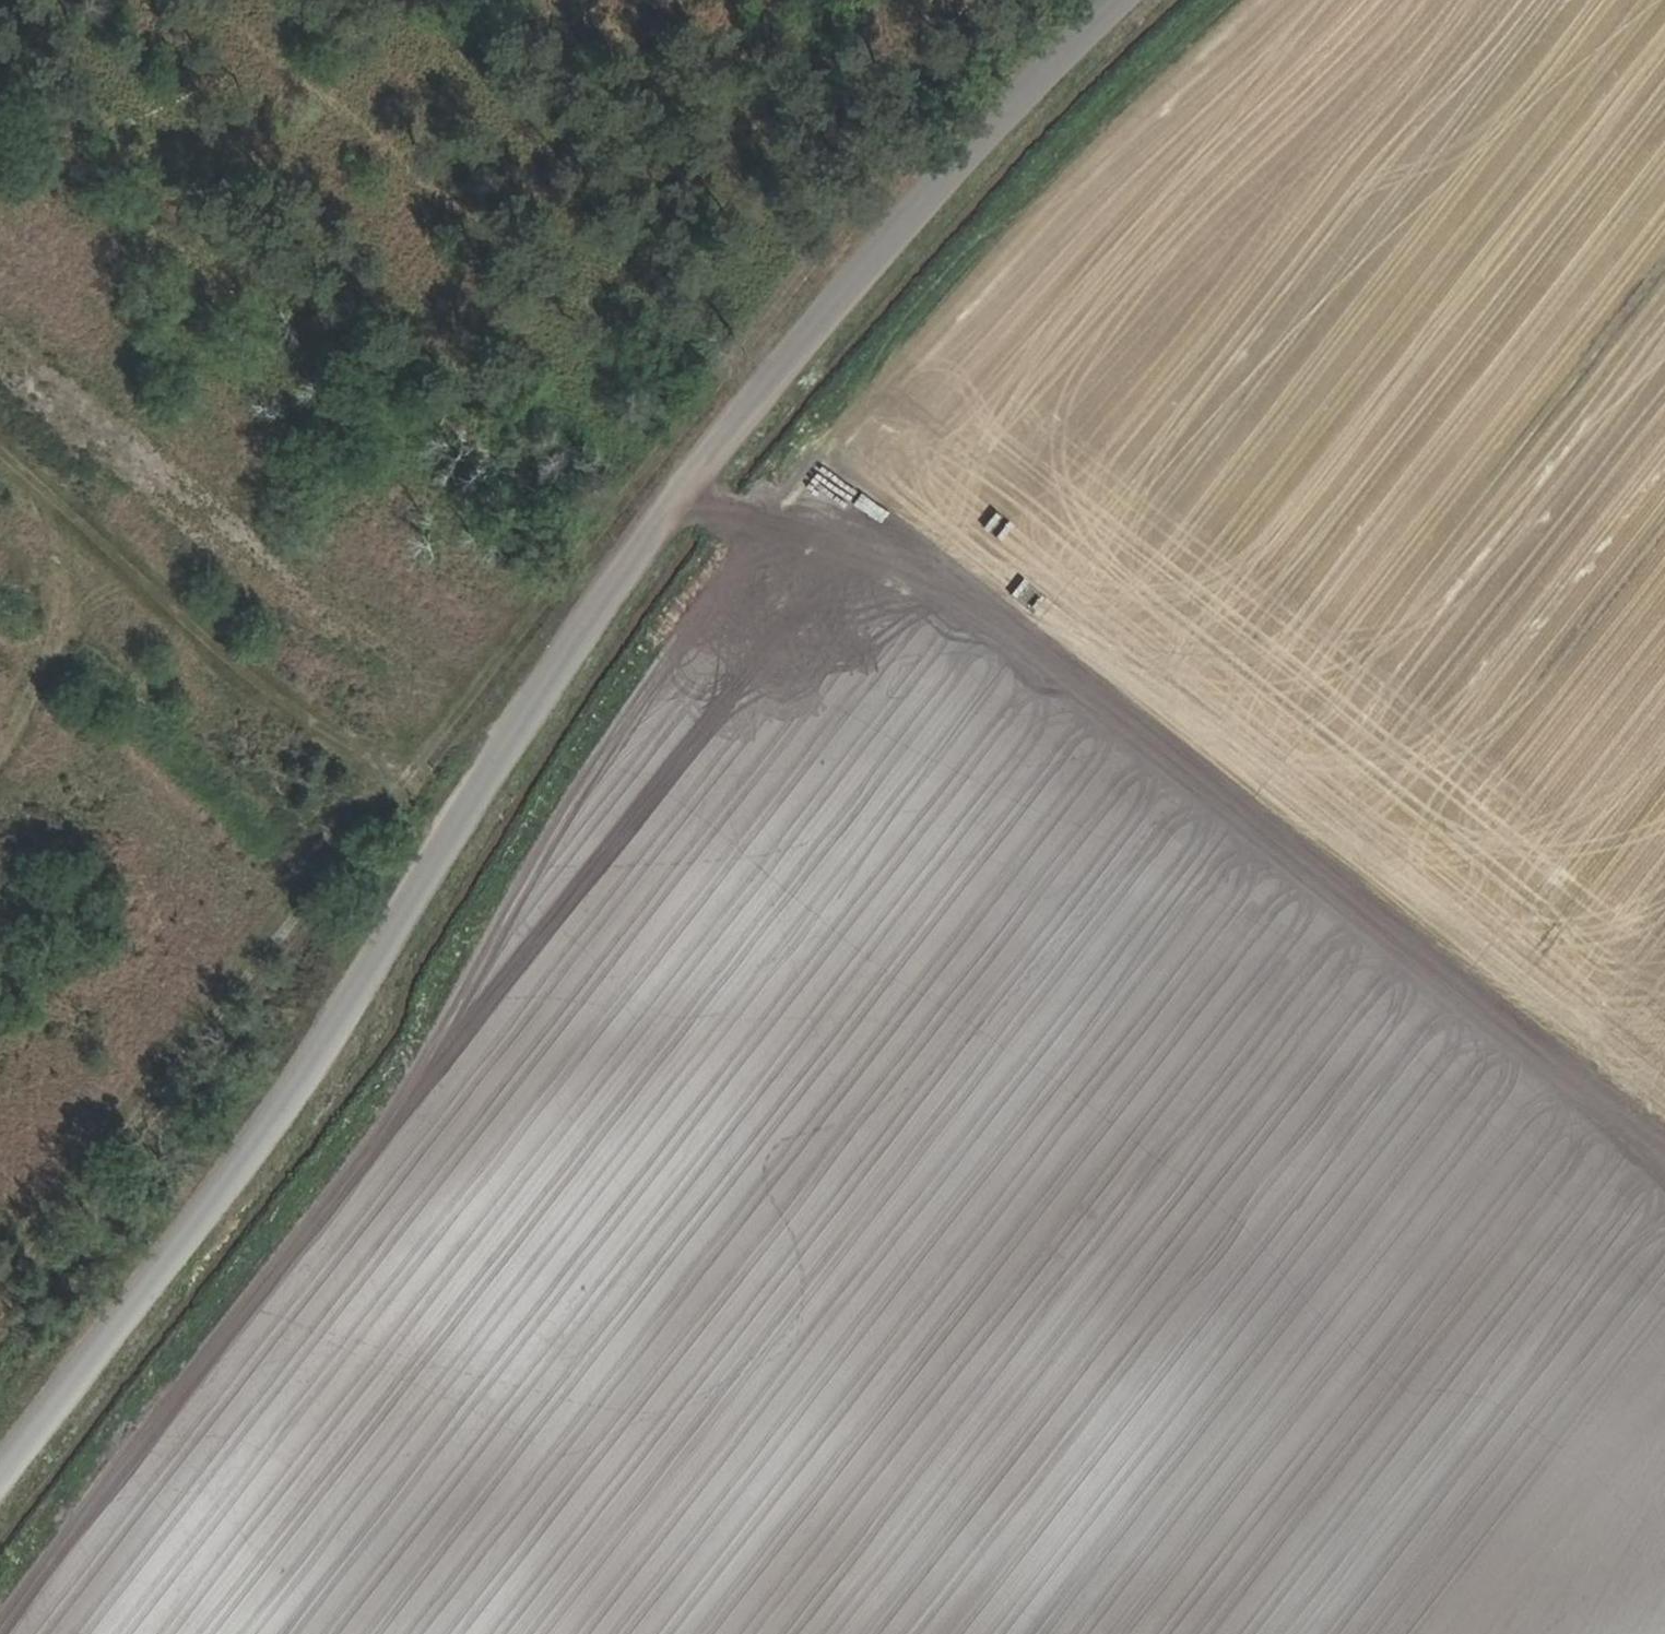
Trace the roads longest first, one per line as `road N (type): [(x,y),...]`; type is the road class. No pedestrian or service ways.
road 1 (unclassified): [(1116,0),(997,125),(666,512),(319,1068),(0,1472)]

